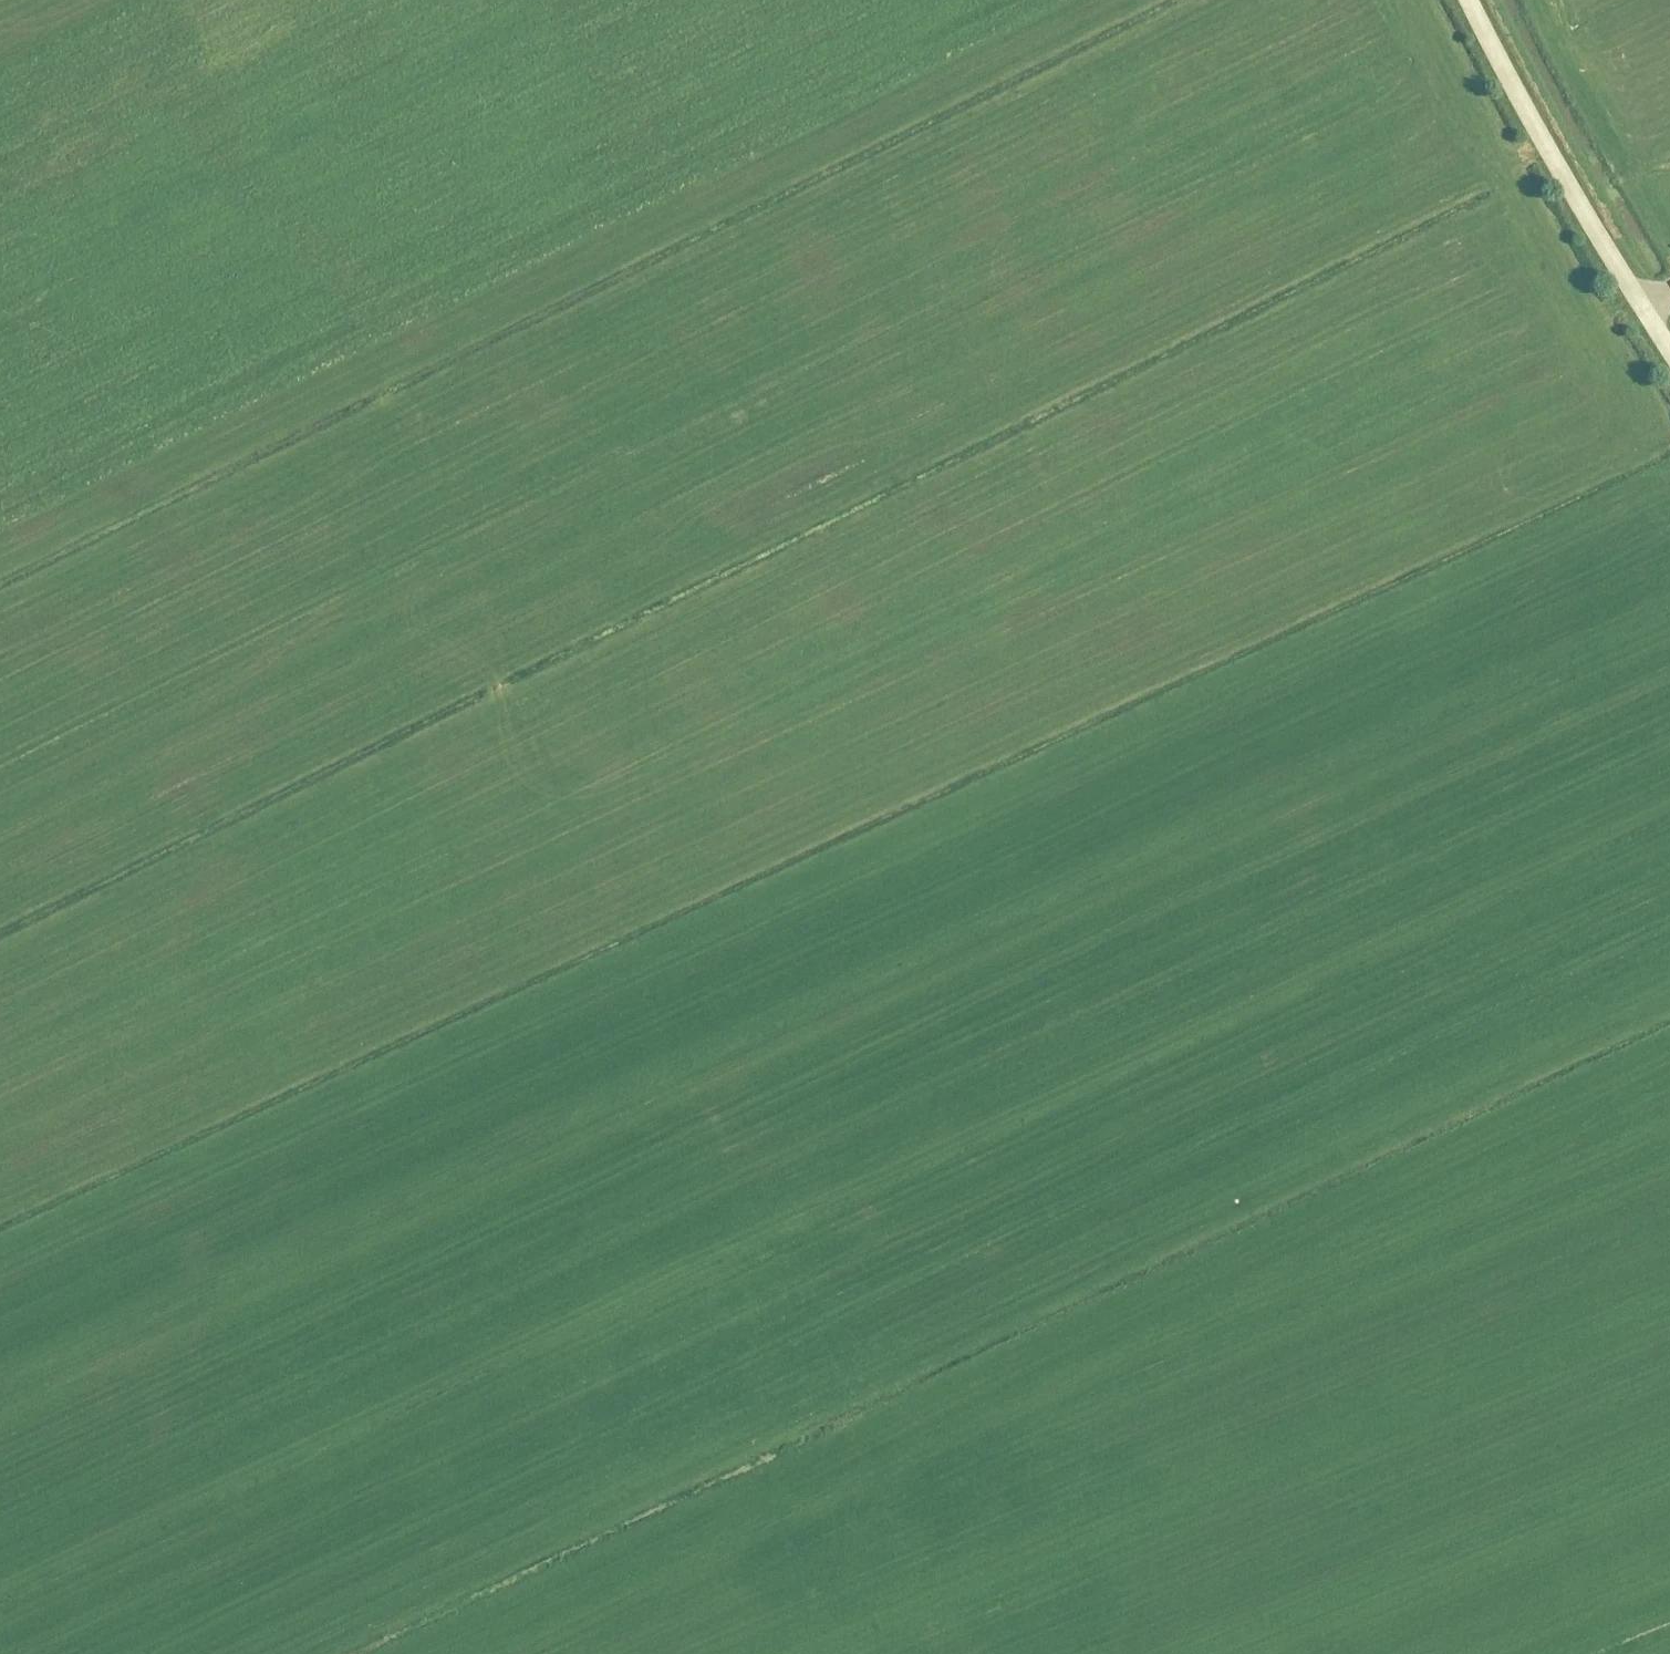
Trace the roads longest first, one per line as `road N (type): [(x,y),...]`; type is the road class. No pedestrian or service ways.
road 1 (unclassified): [(1669,353),(1592,228),(1472,0)]

